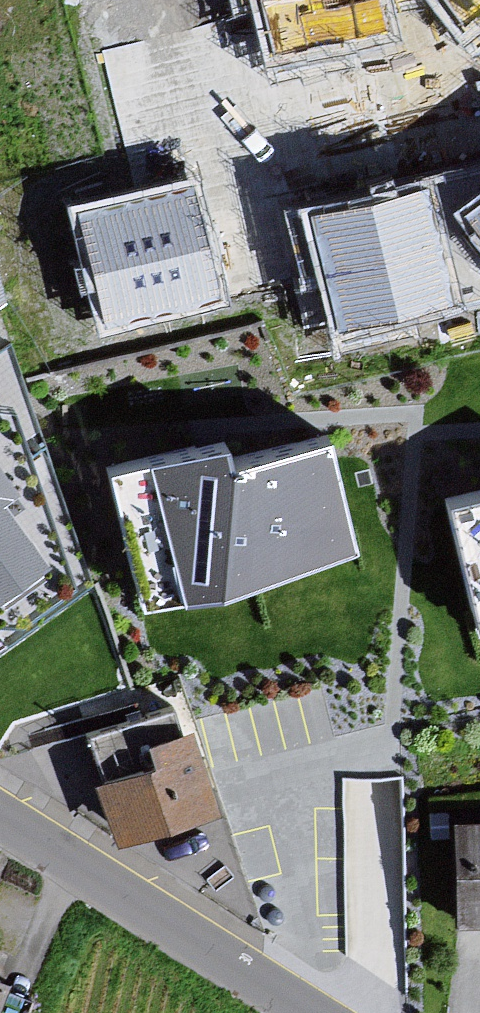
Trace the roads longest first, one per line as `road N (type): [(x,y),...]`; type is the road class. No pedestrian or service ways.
road 1 (residential): [(307,1012),(0,820)]

